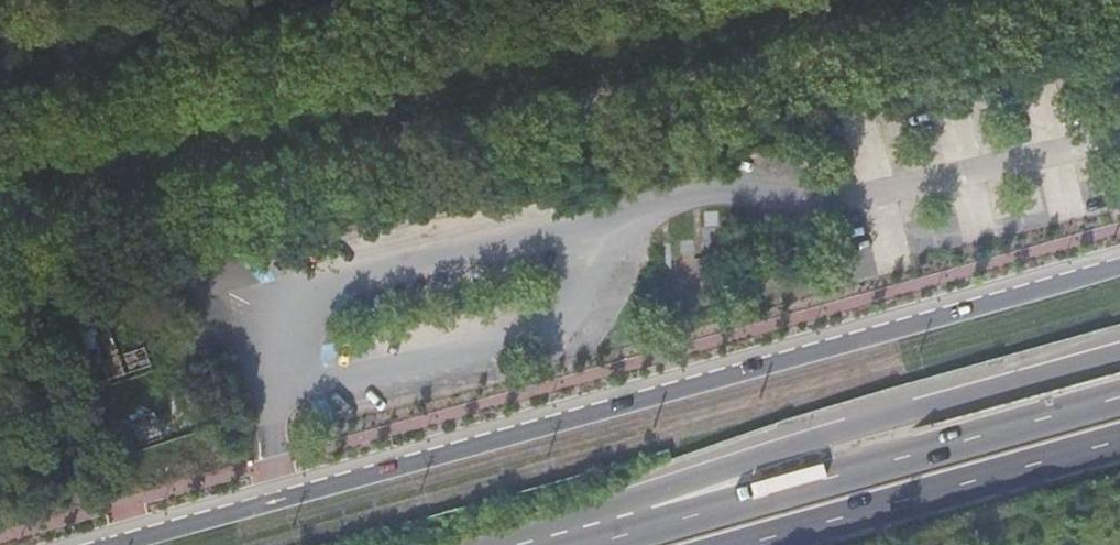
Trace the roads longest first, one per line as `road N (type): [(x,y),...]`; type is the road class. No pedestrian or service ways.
road 1 (track): [(1041,0),(0,236)]
road 2 (primary): [(1119,265),(111,544)]
road 3 (track): [(0,153),(671,0)]
road 4 (motorway): [(1119,351),(851,423),(680,484),(652,523)]
road 5 (motorway): [(1119,396),(652,523)]
road 6 (motorway): [(755,544),(1119,447)]

